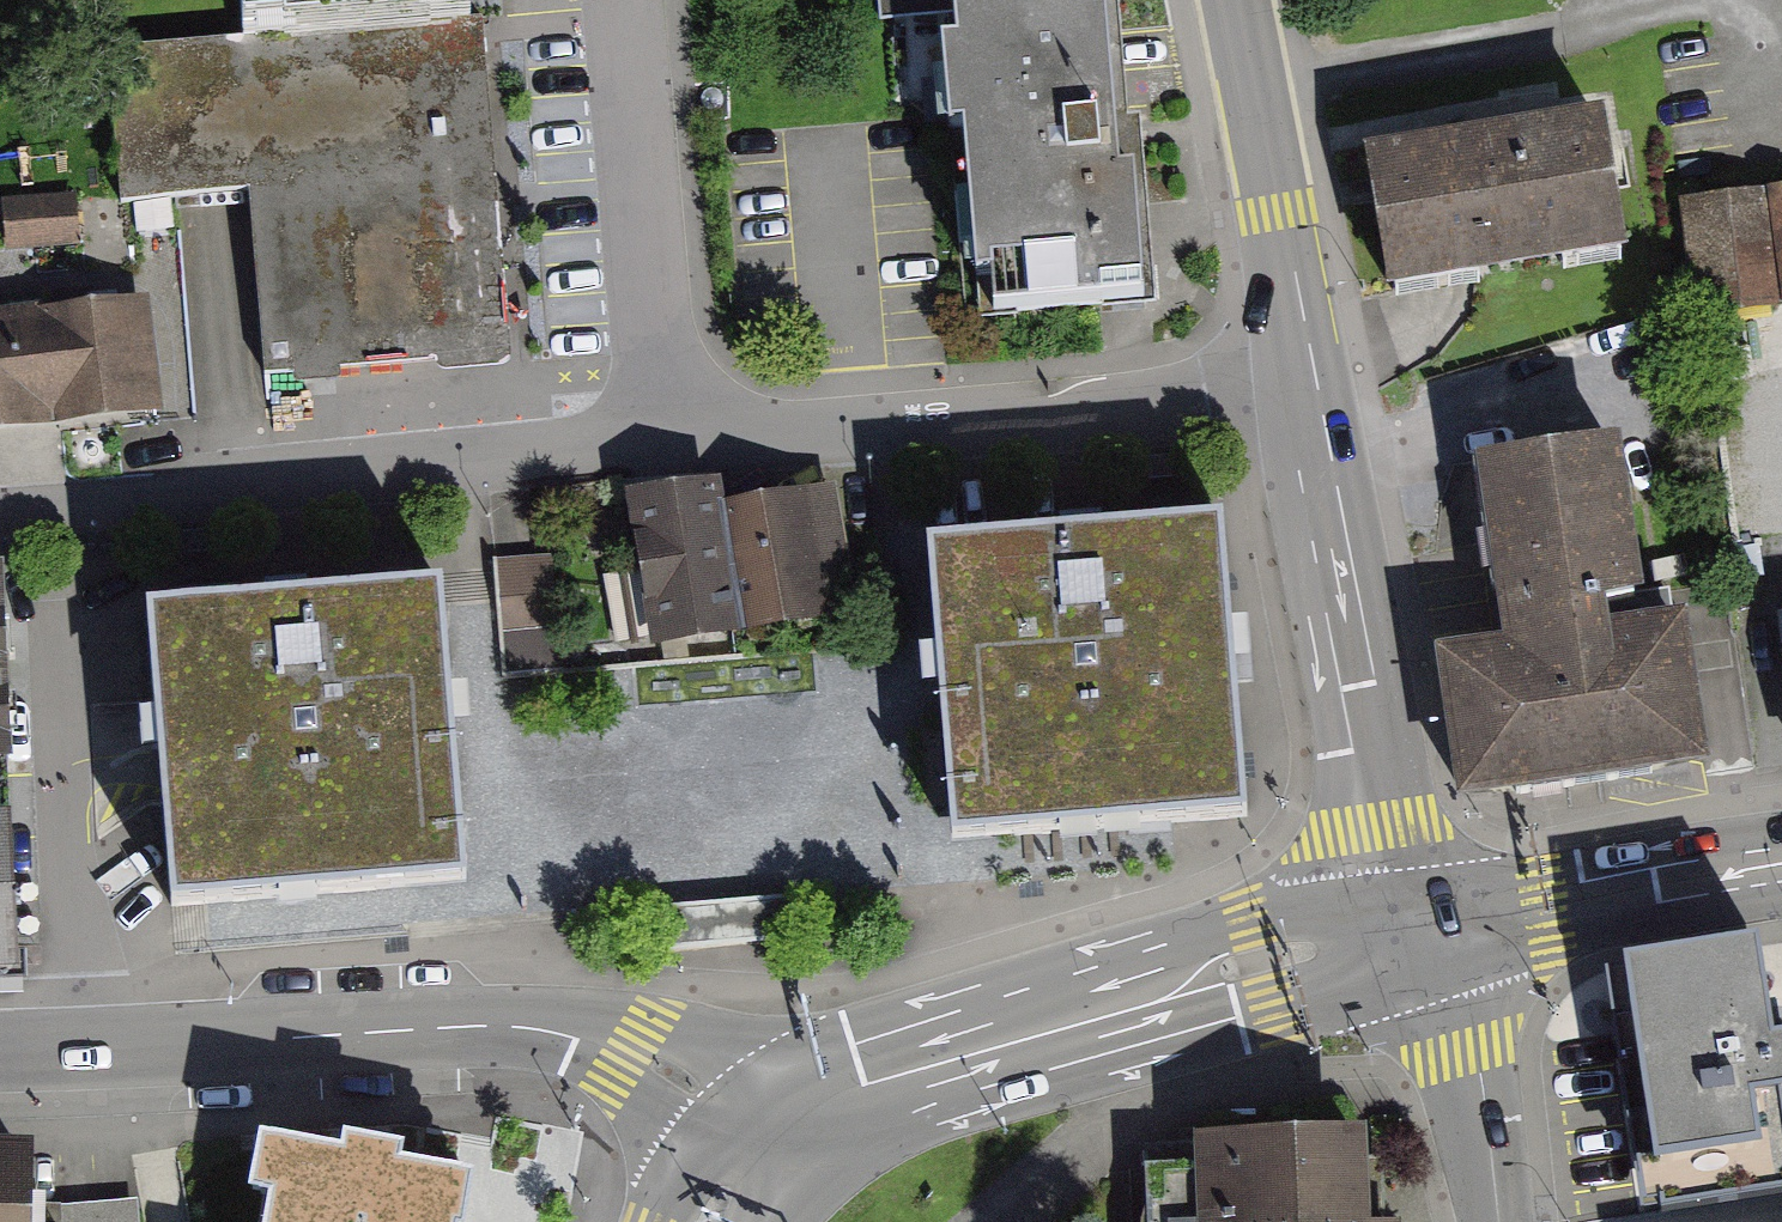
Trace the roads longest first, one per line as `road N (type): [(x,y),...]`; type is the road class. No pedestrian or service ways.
road 1 (residential): [(1314,392),(1211,407),(663,442),(0,511)]
road 2 (tertiary): [(0,1052),(527,1027),(625,1049),(730,1113)]
road 3 (secondary): [(1425,934),(1249,922),(852,1045),(790,1073),(730,1113)]
road 4 (secondary): [(799,1171),(875,1123),(1271,1008),(1425,934)]
road 5 (residential): [(1314,392),(1389,871),(1425,934)]
road 6 (residential): [(1237,0),(1314,392)]
road 7 (secondary): [(1425,934),(1781,877)]
road 8 (tertiary): [(1498,1221),(1463,993),(1425,934)]
road 9 (secondary): [(730,1113),(690,1156),(657,1221)]

